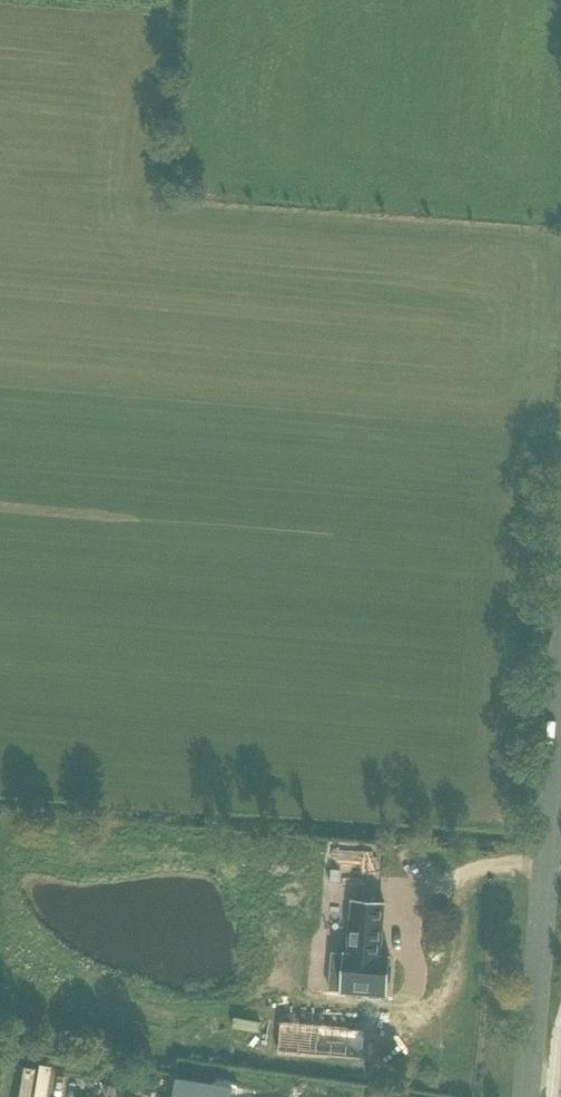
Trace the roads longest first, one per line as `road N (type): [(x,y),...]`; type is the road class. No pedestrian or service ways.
road 1 (tertiary): [(525,1096),(560,687)]

